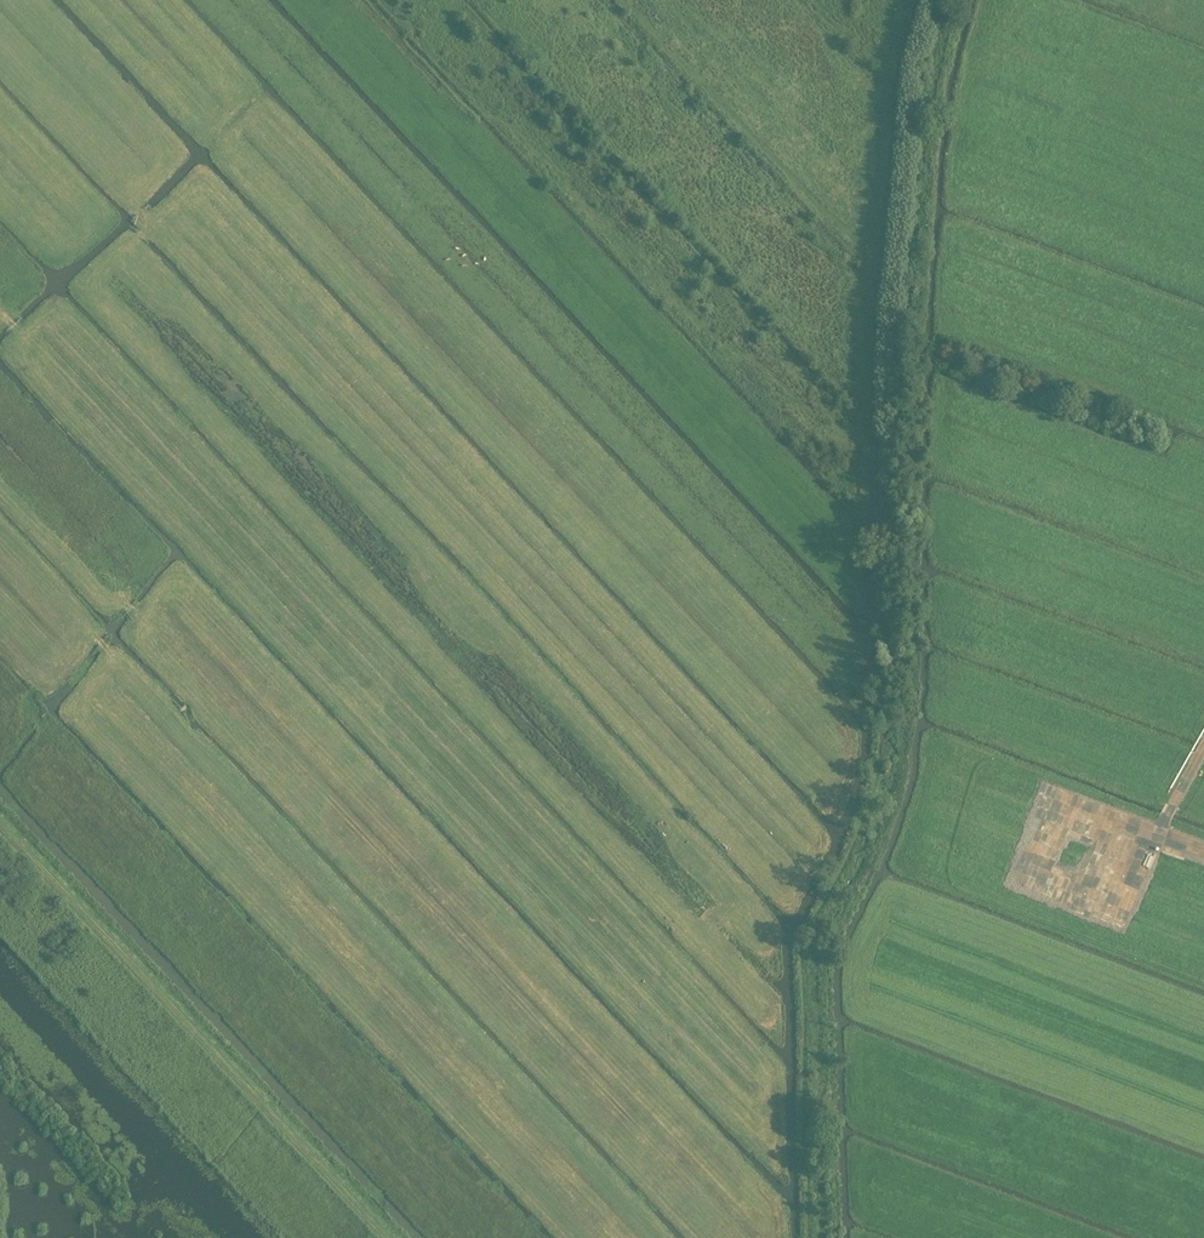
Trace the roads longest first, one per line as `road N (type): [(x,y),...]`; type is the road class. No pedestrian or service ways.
road 1 (track): [(810,1237),(800,954),(858,842),(880,763),(893,300),(914,78),(936,0)]
road 2 (track): [(387,1237),(0,825)]
road 3 (track): [(875,238),(883,106),(904,0)]

